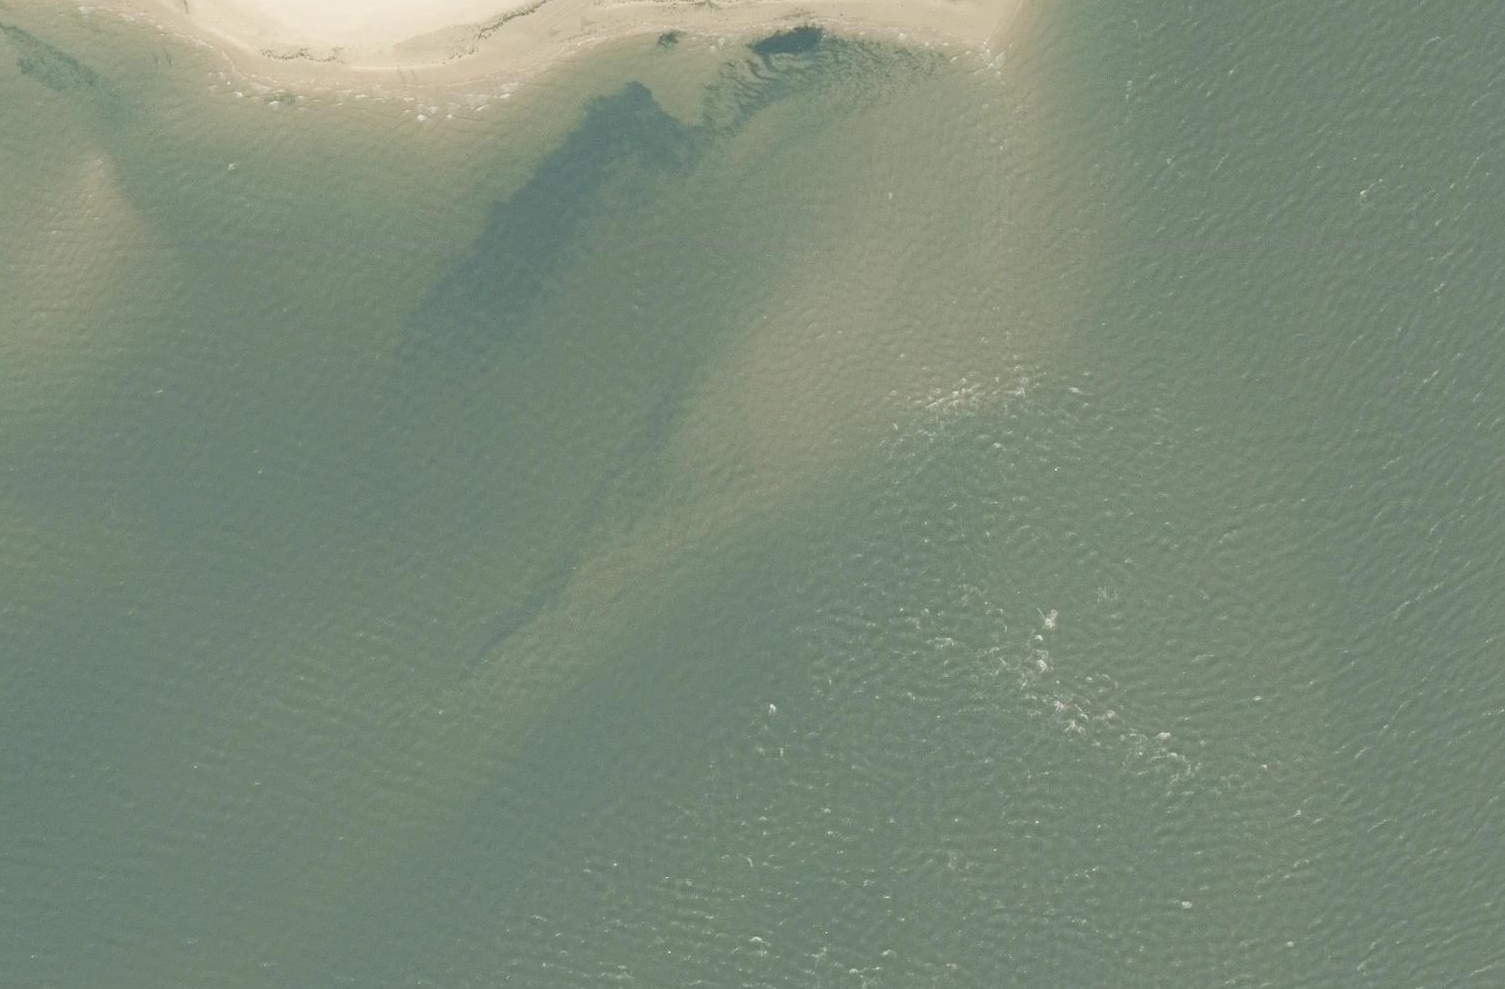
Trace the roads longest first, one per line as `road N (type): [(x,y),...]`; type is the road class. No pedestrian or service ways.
road 1 (track): [(195,0),(0,30)]

